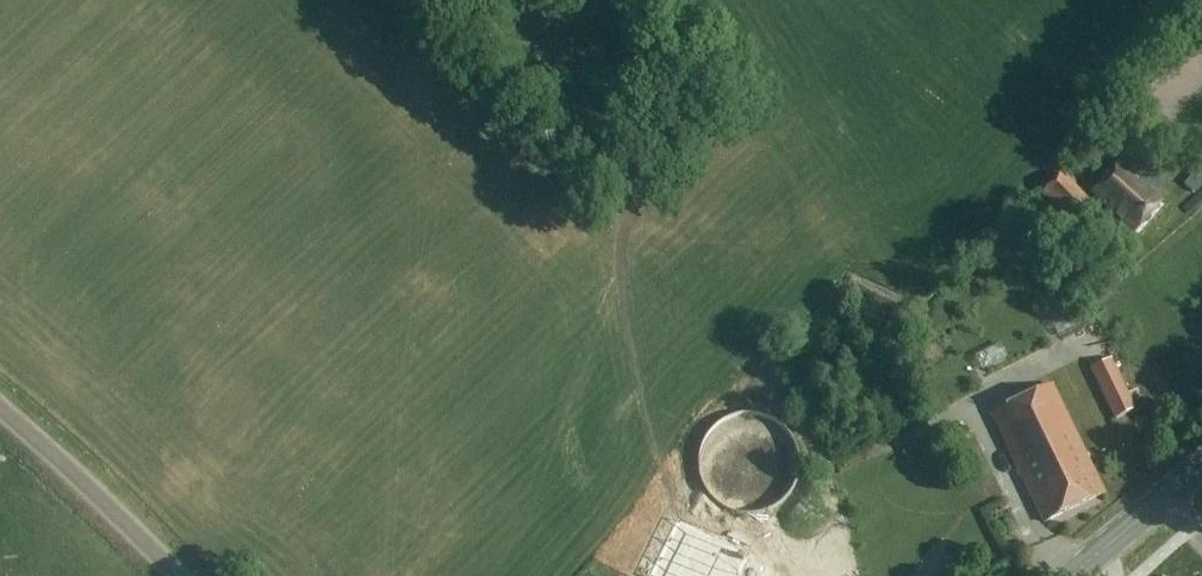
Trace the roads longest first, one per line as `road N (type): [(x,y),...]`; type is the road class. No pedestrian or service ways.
road 1 (unclassified): [(177,575),(0,408)]
road 2 (primary): [(1071,575),(1201,467)]

